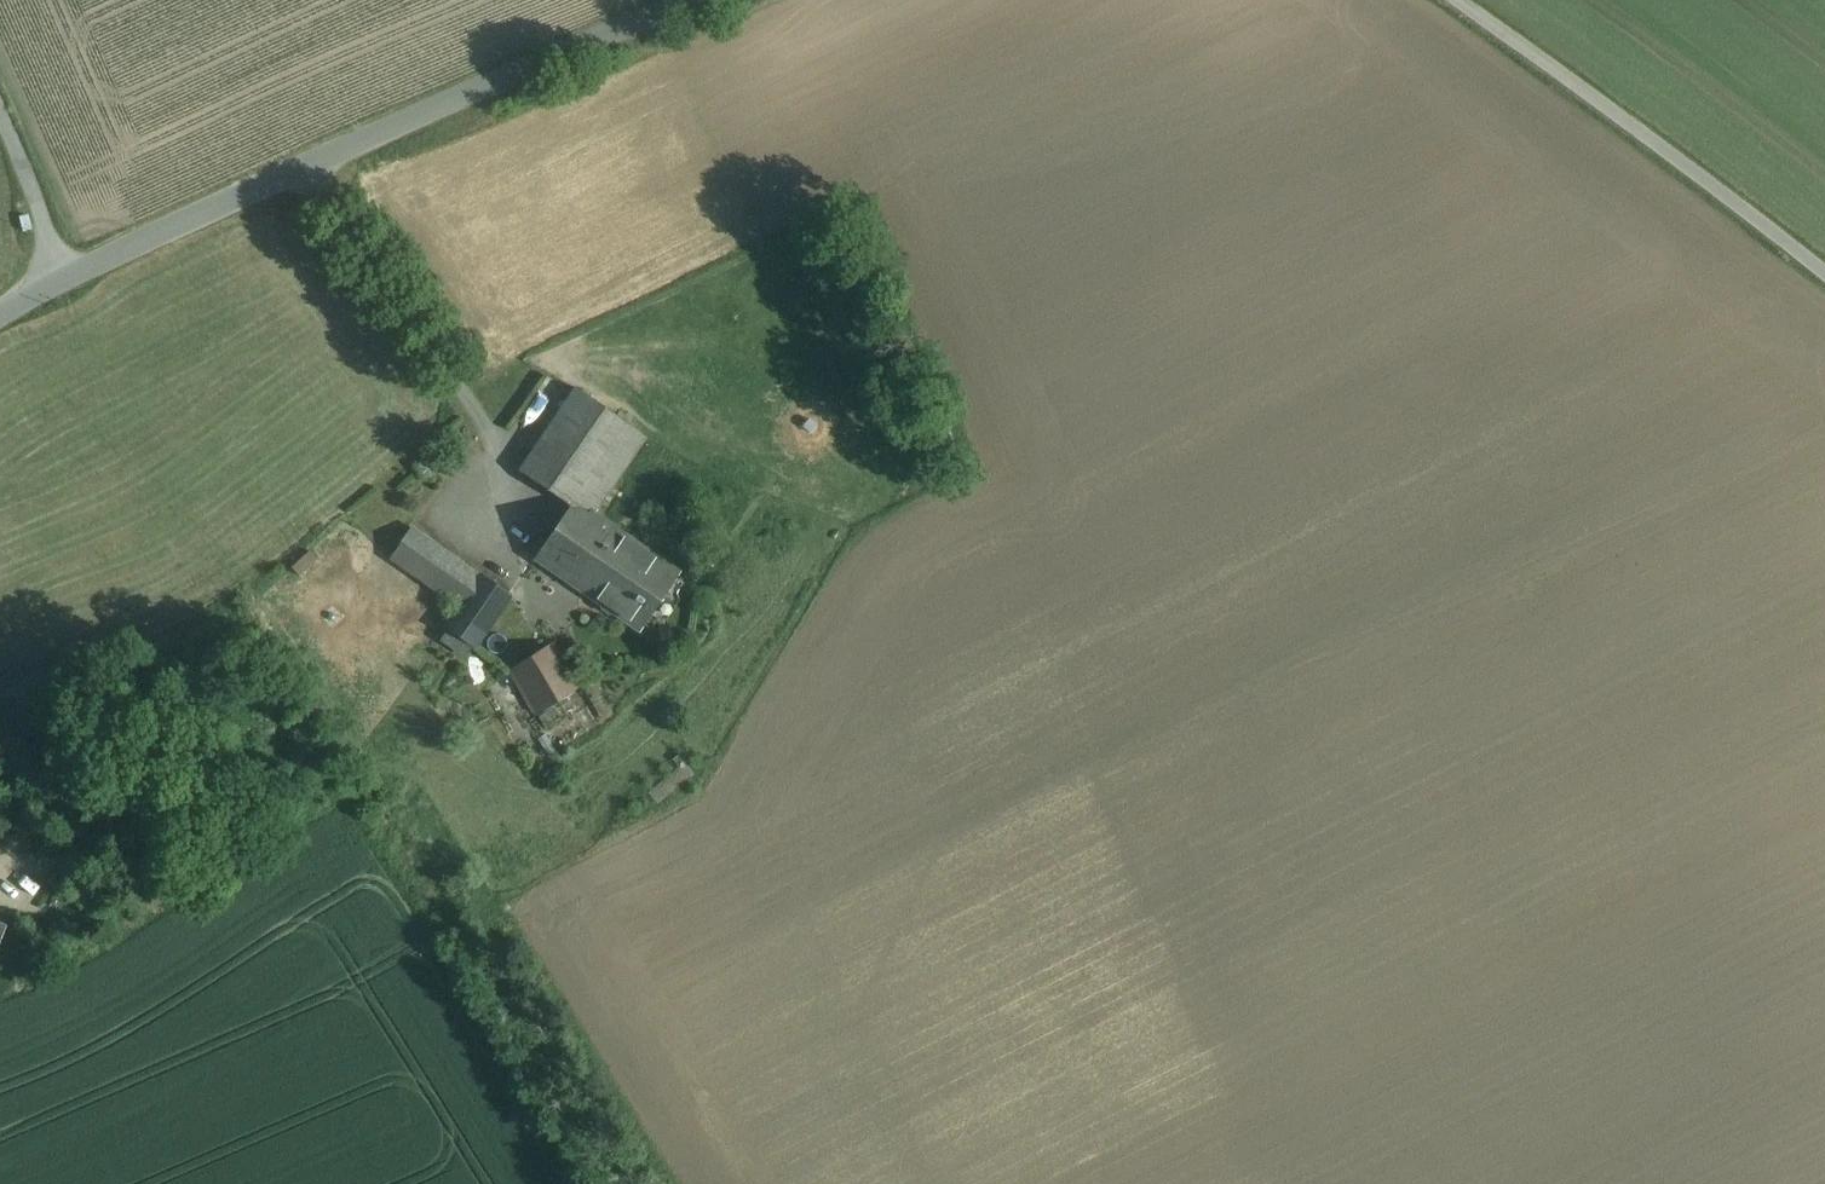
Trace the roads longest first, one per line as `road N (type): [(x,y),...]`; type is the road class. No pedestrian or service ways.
road 1 (unclassified): [(693,0),(536,58),(0,311)]
road 2 (unclassified): [(1824,273),(1708,179),(1456,0)]

